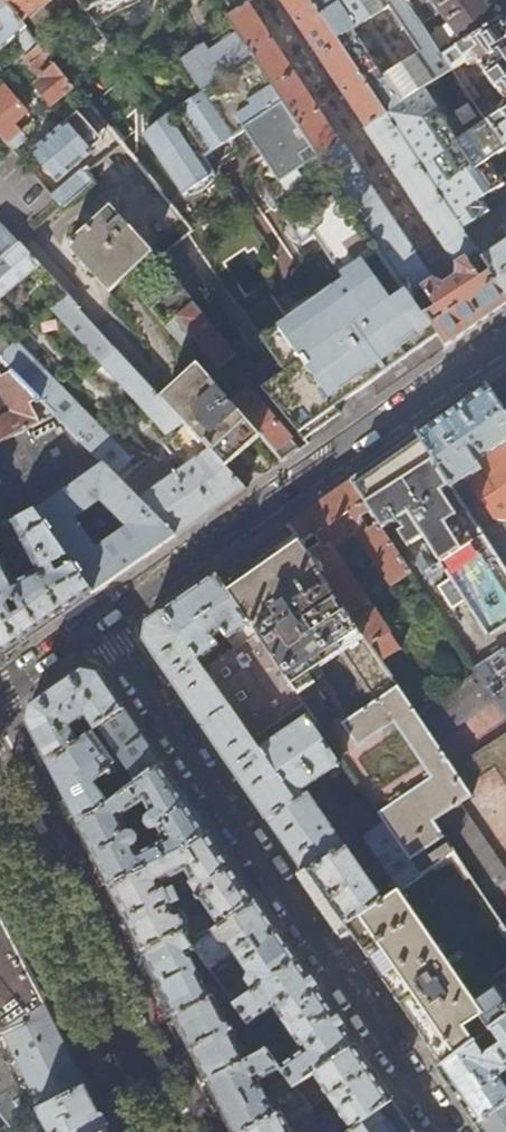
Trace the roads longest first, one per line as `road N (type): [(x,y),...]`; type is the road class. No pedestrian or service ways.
road 1 (residential): [(100,626),(442,1131)]
road 2 (residential): [(505,341),(100,626)]
road 3 (secondary): [(0,797),(167,1131)]

